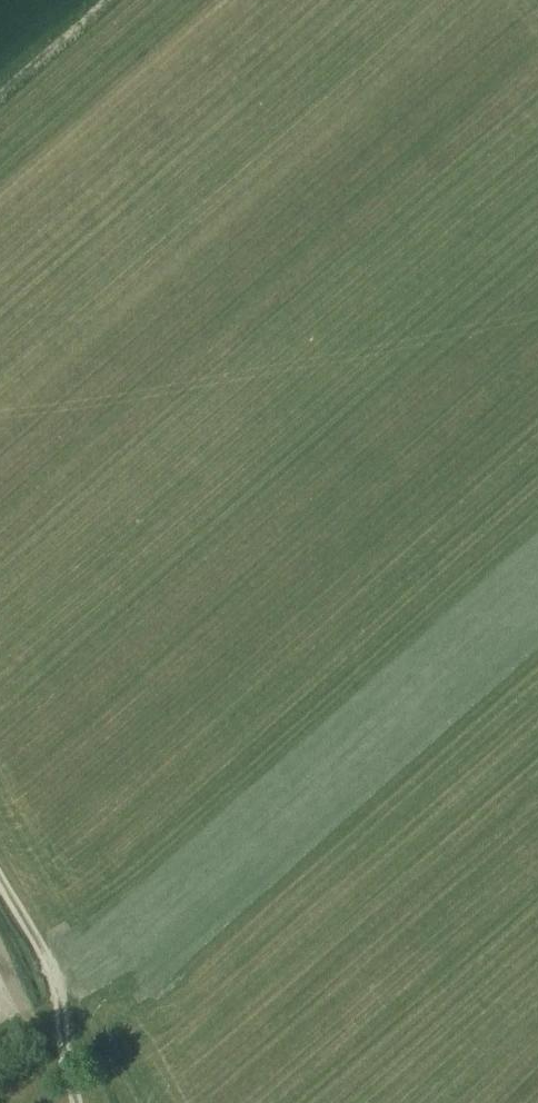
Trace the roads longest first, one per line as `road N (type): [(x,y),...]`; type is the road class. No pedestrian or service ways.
road 1 (track): [(75,1102),(55,991),(0,888)]

